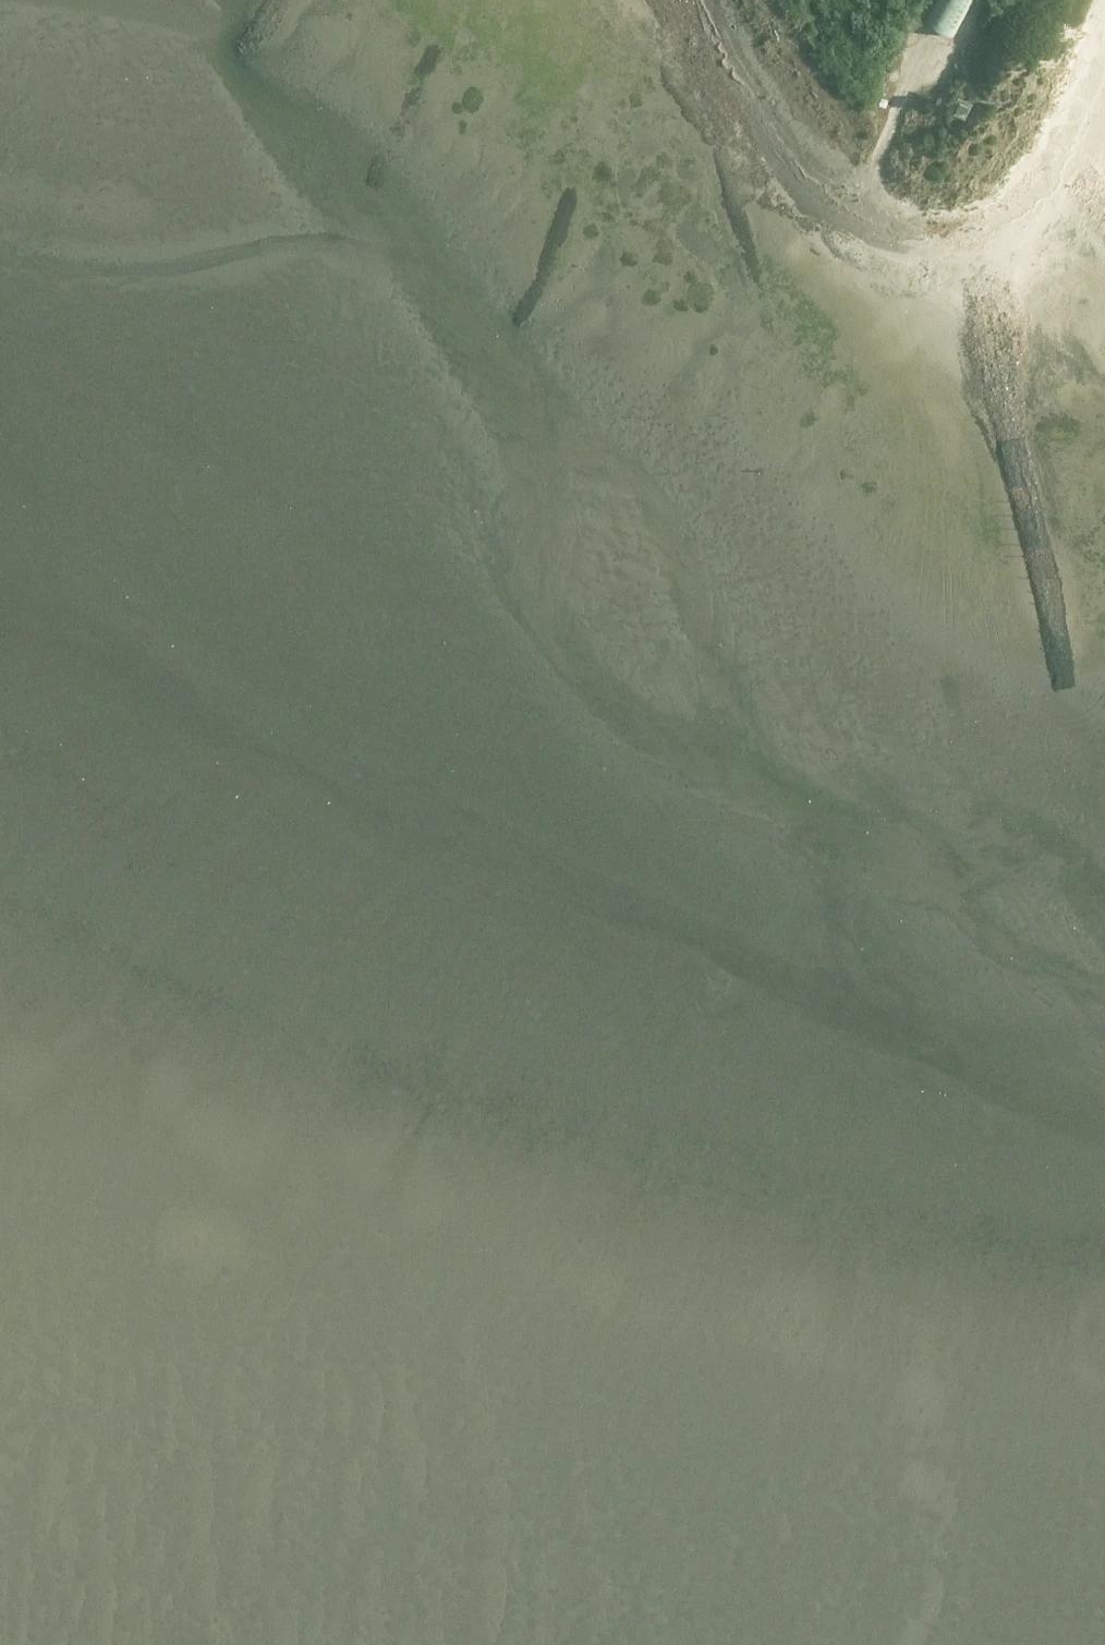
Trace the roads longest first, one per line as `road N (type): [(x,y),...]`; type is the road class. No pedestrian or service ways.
road 1 (track): [(855,203),(941,20)]

